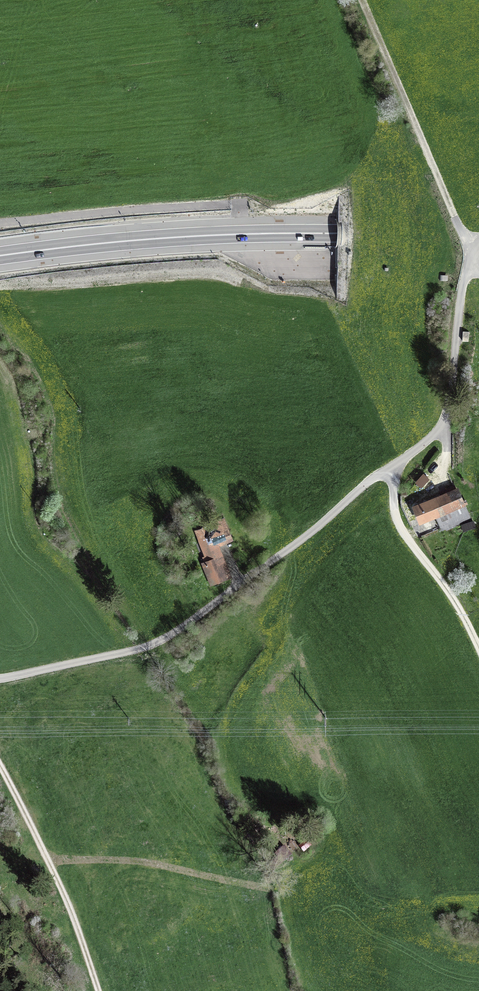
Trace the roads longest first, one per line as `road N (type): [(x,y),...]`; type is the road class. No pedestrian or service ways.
road 1 (trunk): [(0,256),(253,234),(478,241)]
road 2 (track): [(471,253),(368,0)]
road 3 (track): [(96,990),(64,896),(0,769)]
road 4 (track): [(478,648),(400,527),(395,464)]

